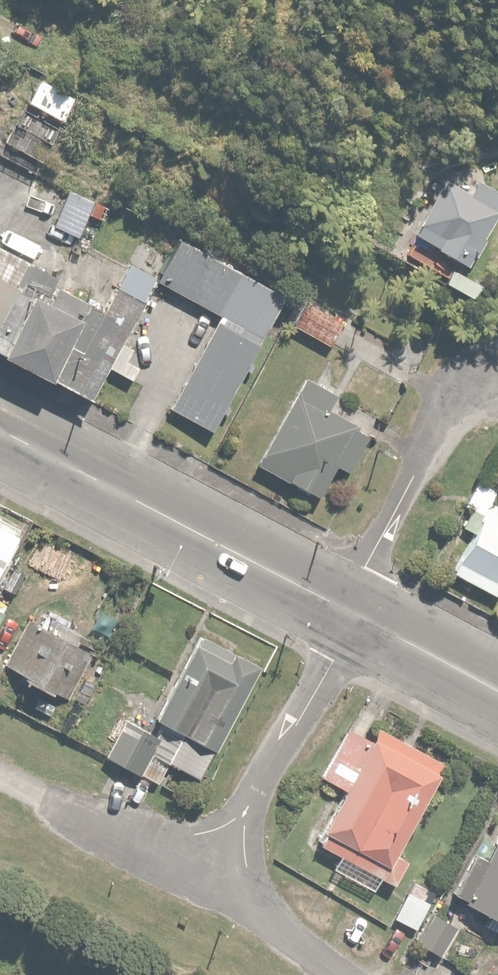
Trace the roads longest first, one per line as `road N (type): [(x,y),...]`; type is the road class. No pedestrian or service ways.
road 1 (residential): [(346,608),(0,428)]
road 2 (residential): [(346,608),(468,397)]
road 3 (residential): [(497,686),(346,608)]

